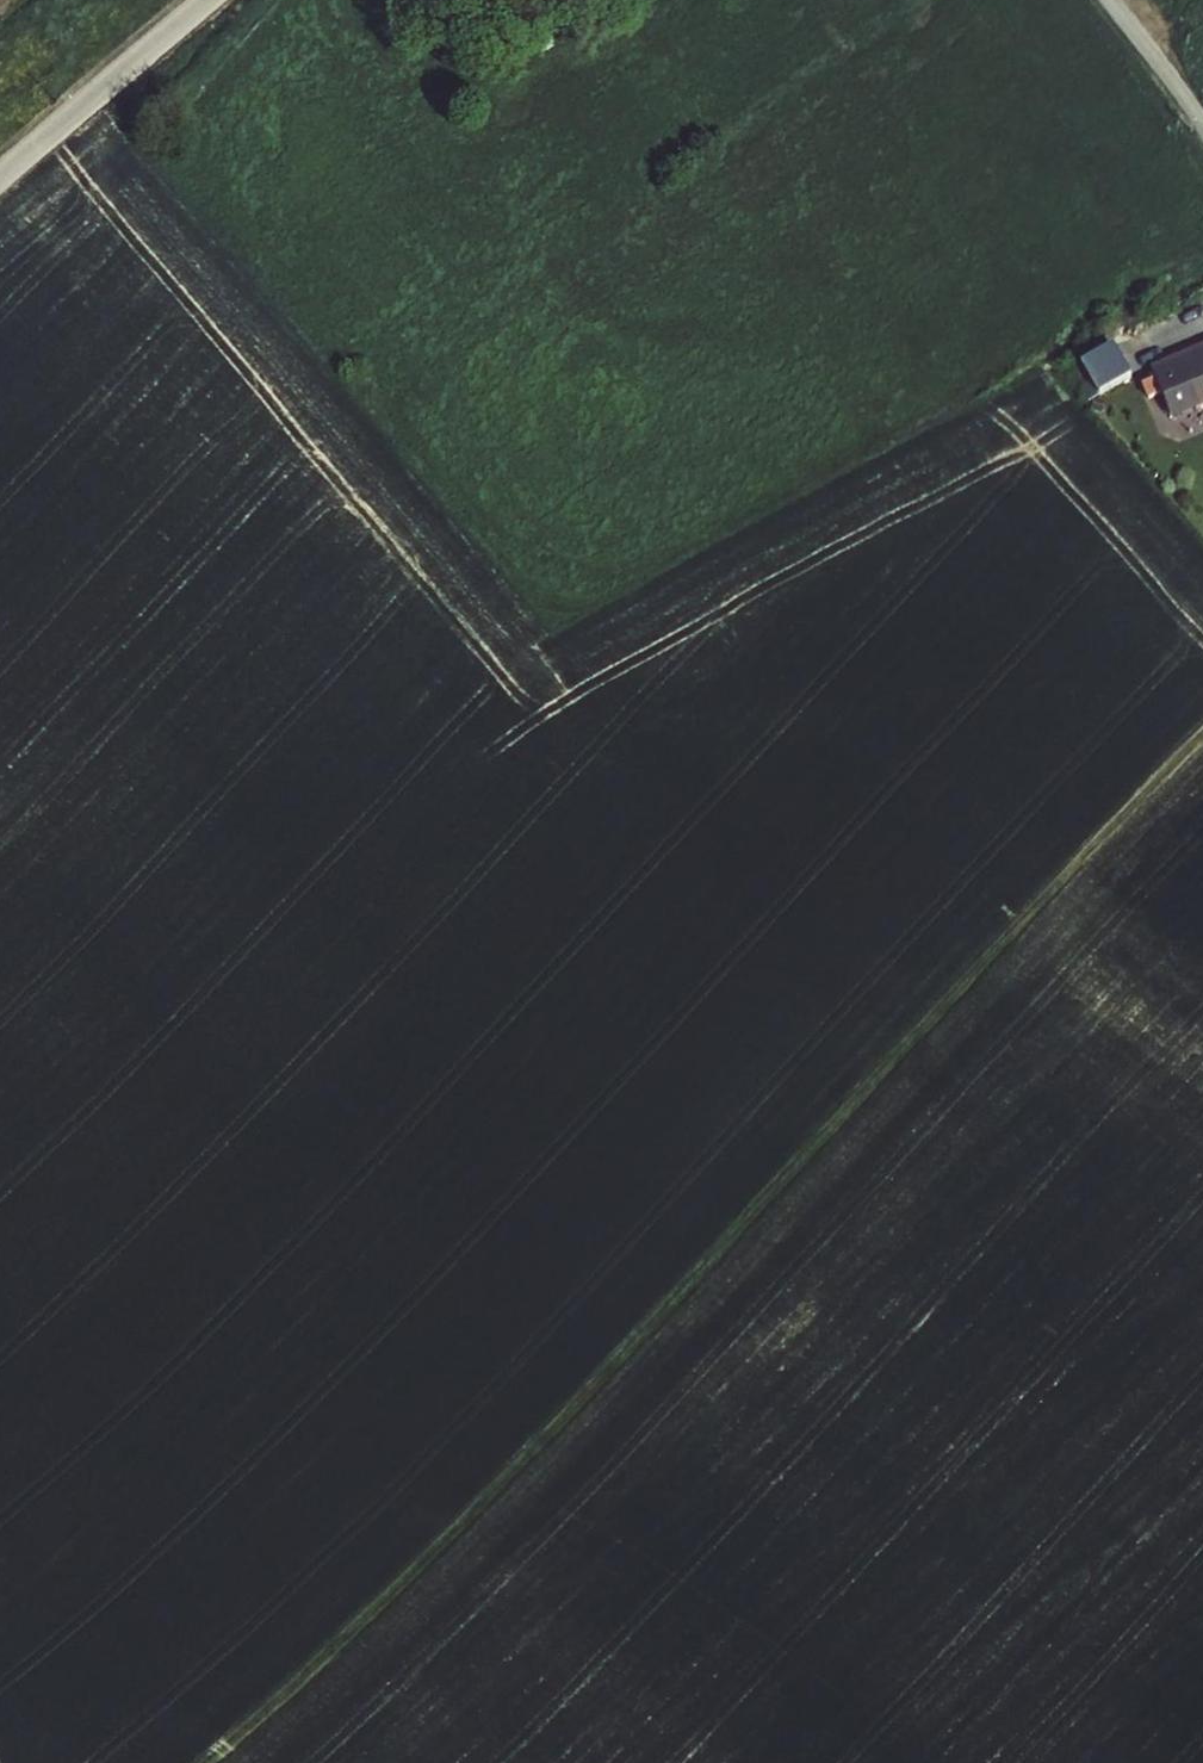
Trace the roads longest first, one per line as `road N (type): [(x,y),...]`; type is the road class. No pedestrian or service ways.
road 1 (track): [(1202,745),(339,1646),(207,1762)]
road 2 (residential): [(210,0),(0,180)]
road 3 (residential): [(1202,128),(1116,0)]

